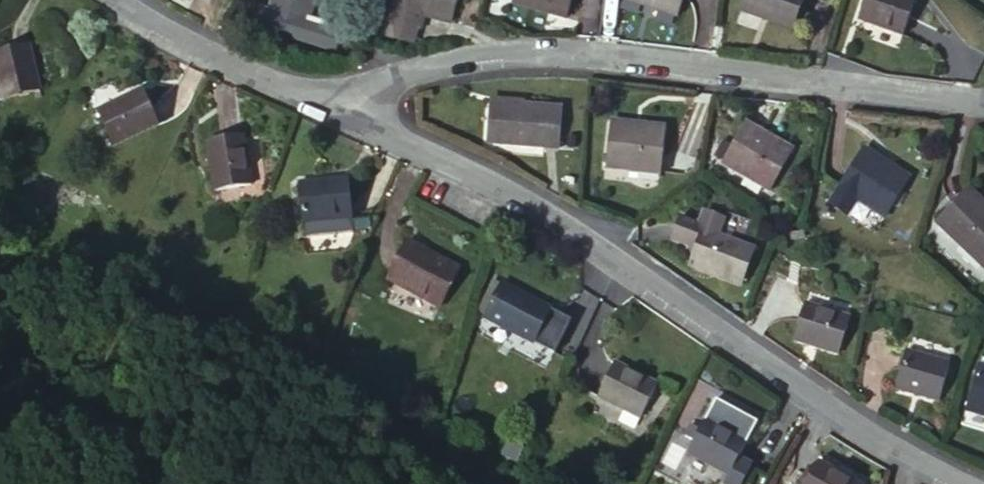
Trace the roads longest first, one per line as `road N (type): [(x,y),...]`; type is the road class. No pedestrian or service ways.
road 1 (residential): [(962,483),(821,402),(573,229),(312,103)]
road 2 (residential): [(983,103),(571,50),(484,51),(312,103)]
road 3 (residential): [(312,103),(113,0)]

